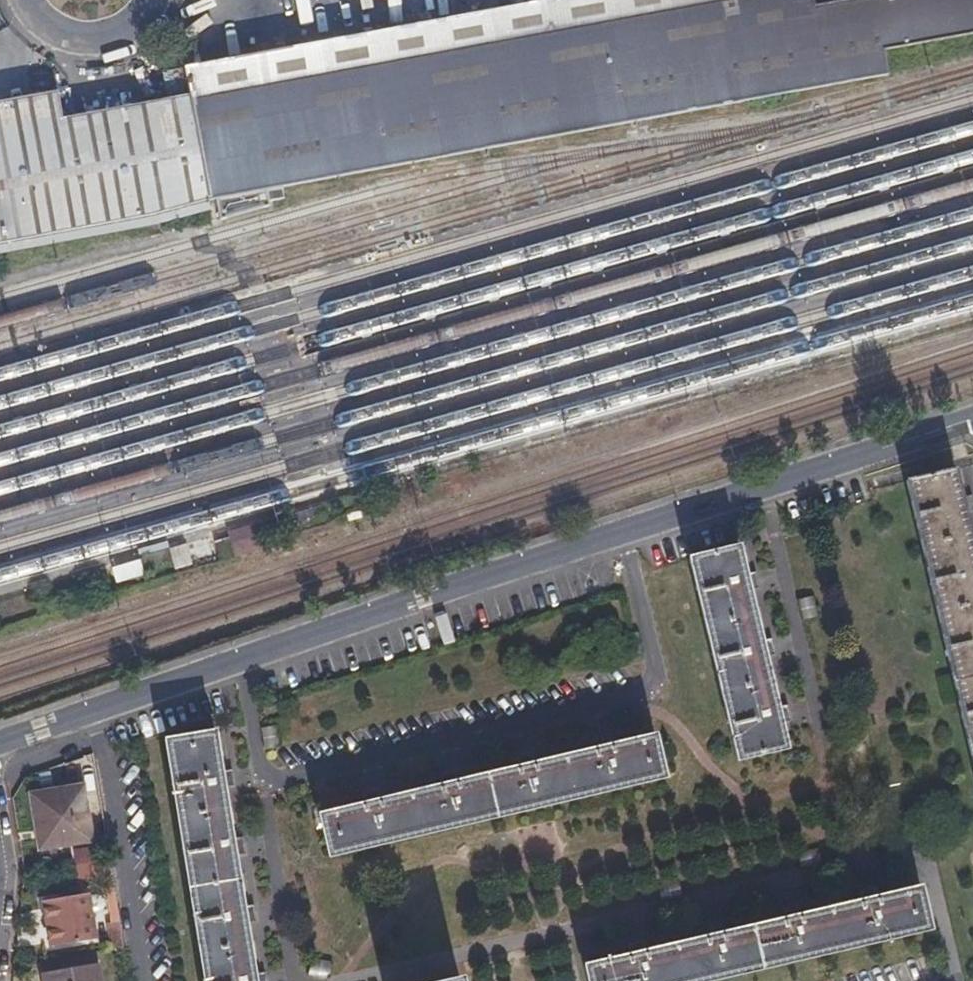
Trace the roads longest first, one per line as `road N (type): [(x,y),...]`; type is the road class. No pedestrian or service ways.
road 1 (residential): [(0,743),(972,419)]
road 2 (residential): [(34,20),(67,40),(105,42),(139,24),(155,0)]

